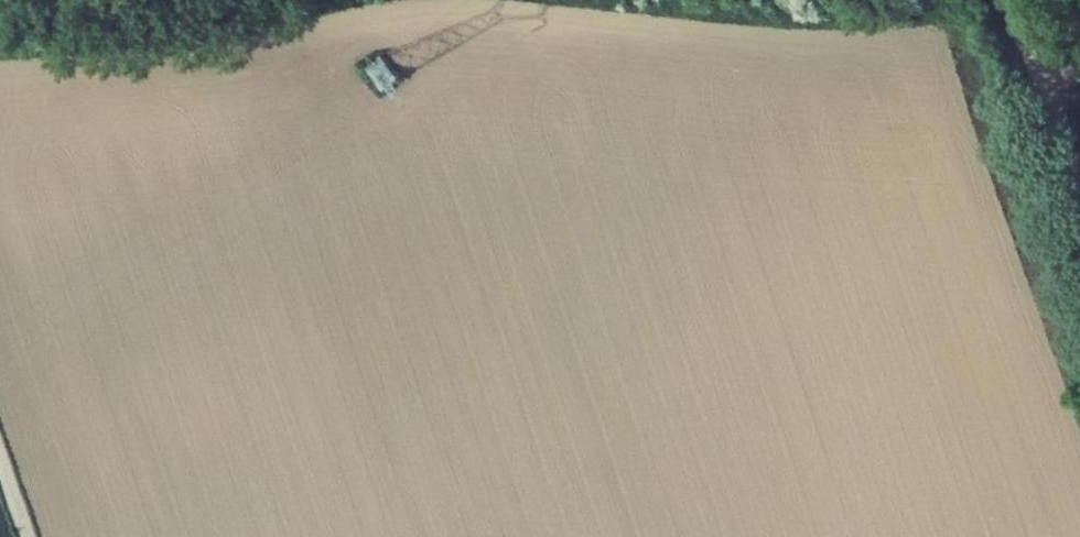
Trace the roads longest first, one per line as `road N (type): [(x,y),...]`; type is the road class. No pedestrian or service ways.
road 1 (track): [(1079,193),(1036,62)]

